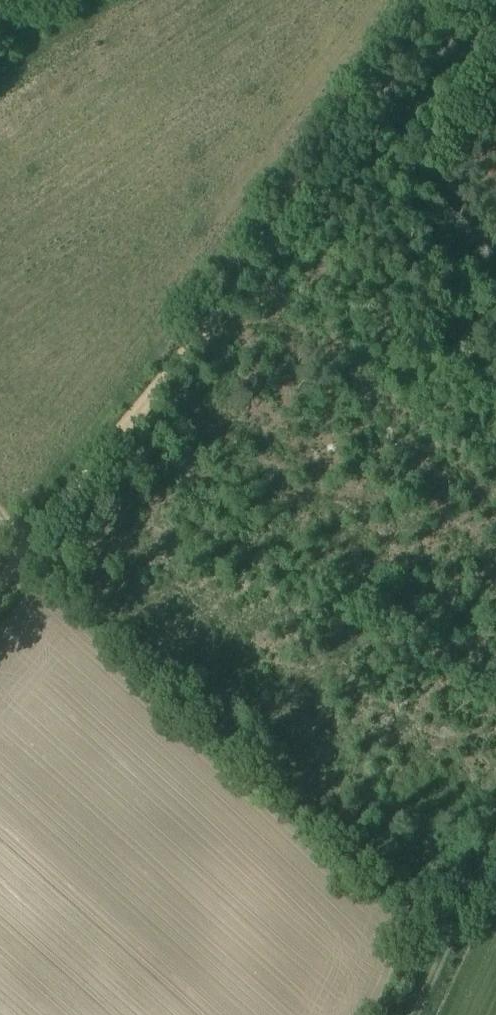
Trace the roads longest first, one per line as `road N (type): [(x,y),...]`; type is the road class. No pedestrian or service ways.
road 1 (track): [(0,580),(457,0)]
road 2 (track): [(405,1014),(495,837)]

